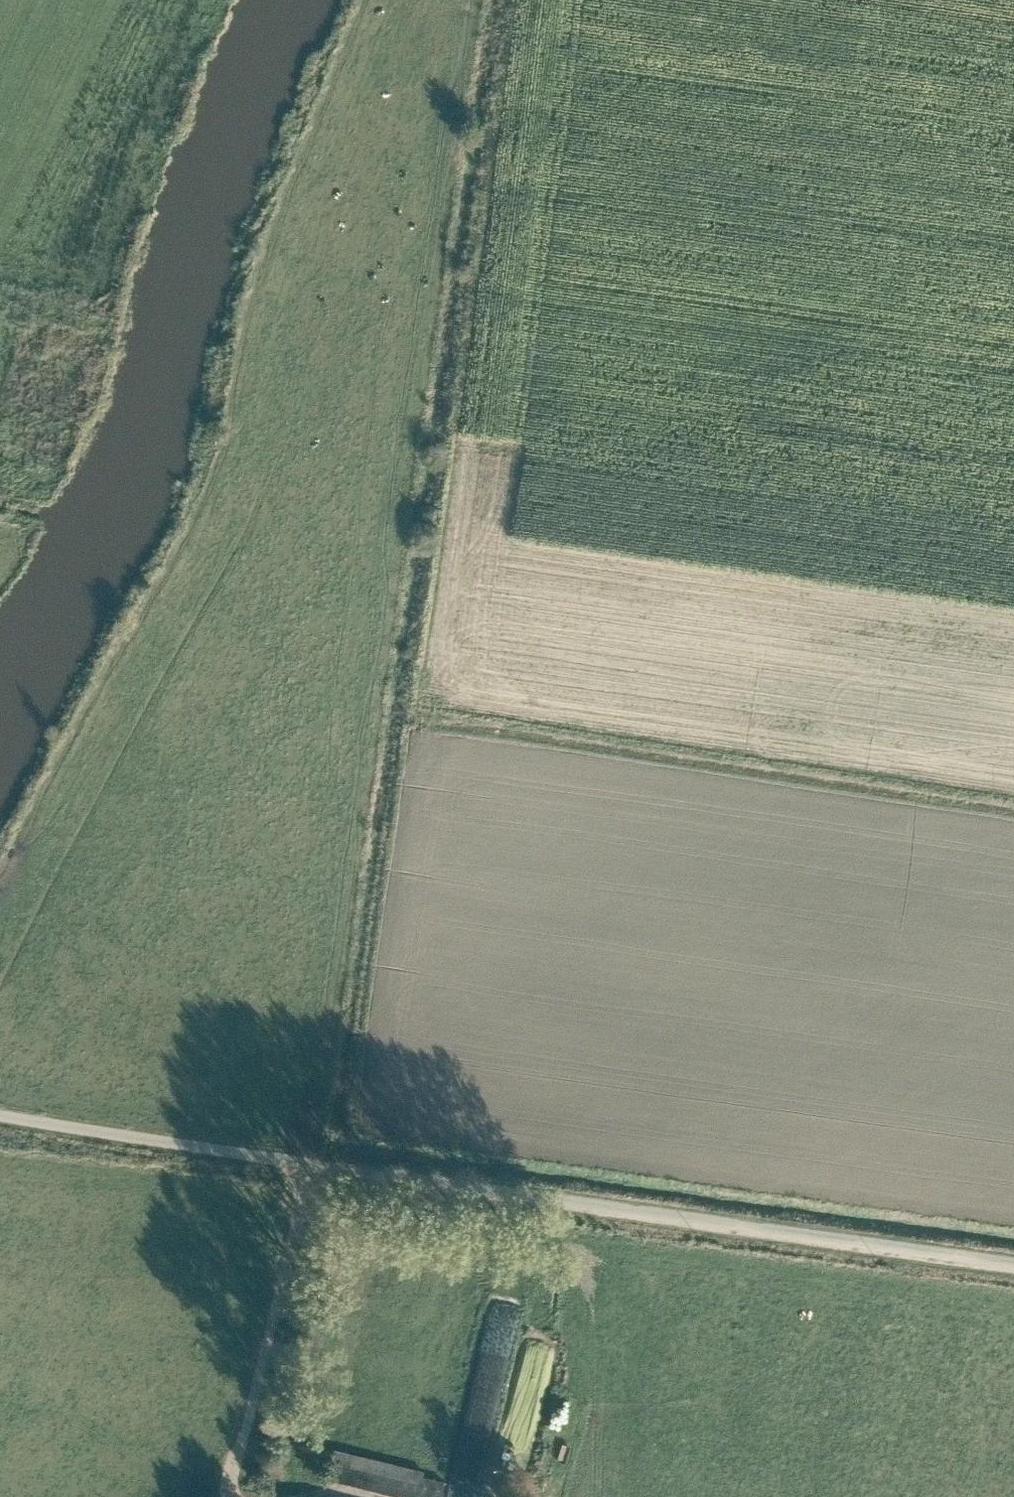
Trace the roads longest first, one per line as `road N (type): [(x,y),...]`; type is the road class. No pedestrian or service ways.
road 1 (unclassified): [(0,1109),(245,1160),(1013,1258)]
road 2 (track): [(307,1169),(225,1496)]

